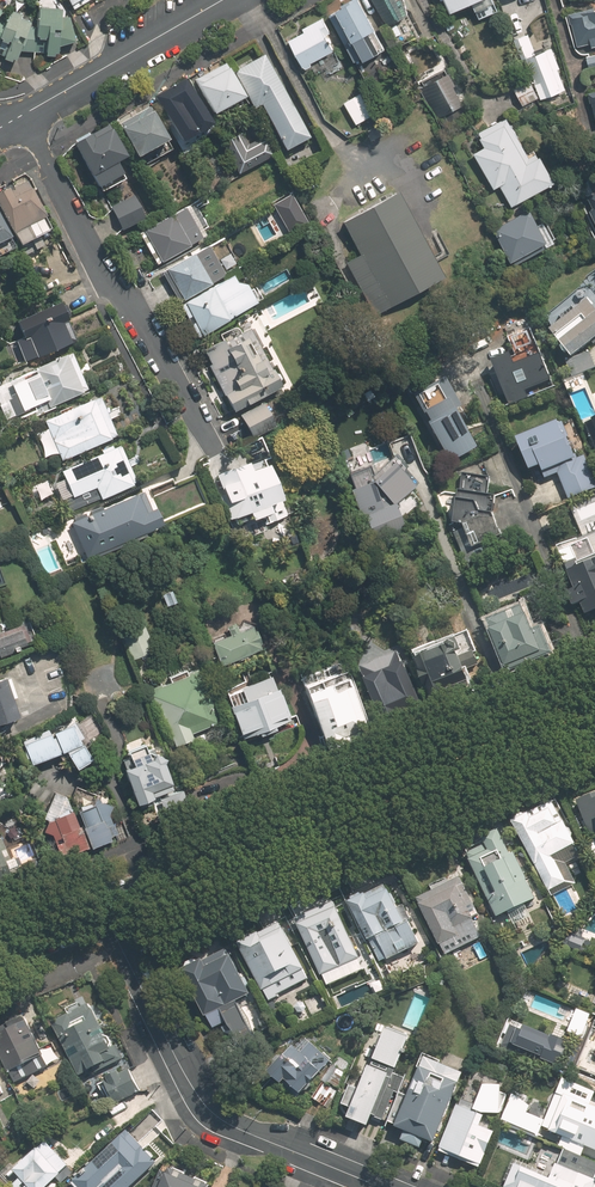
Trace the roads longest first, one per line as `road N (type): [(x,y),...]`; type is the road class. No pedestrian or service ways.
road 1 (tertiary): [(103,909),(594,706)]
road 2 (residential): [(103,909),(206,1108),(380,1186)]
road 3 (residential): [(209,447),(22,115)]
road 4 (residential): [(222,0),(22,115)]

